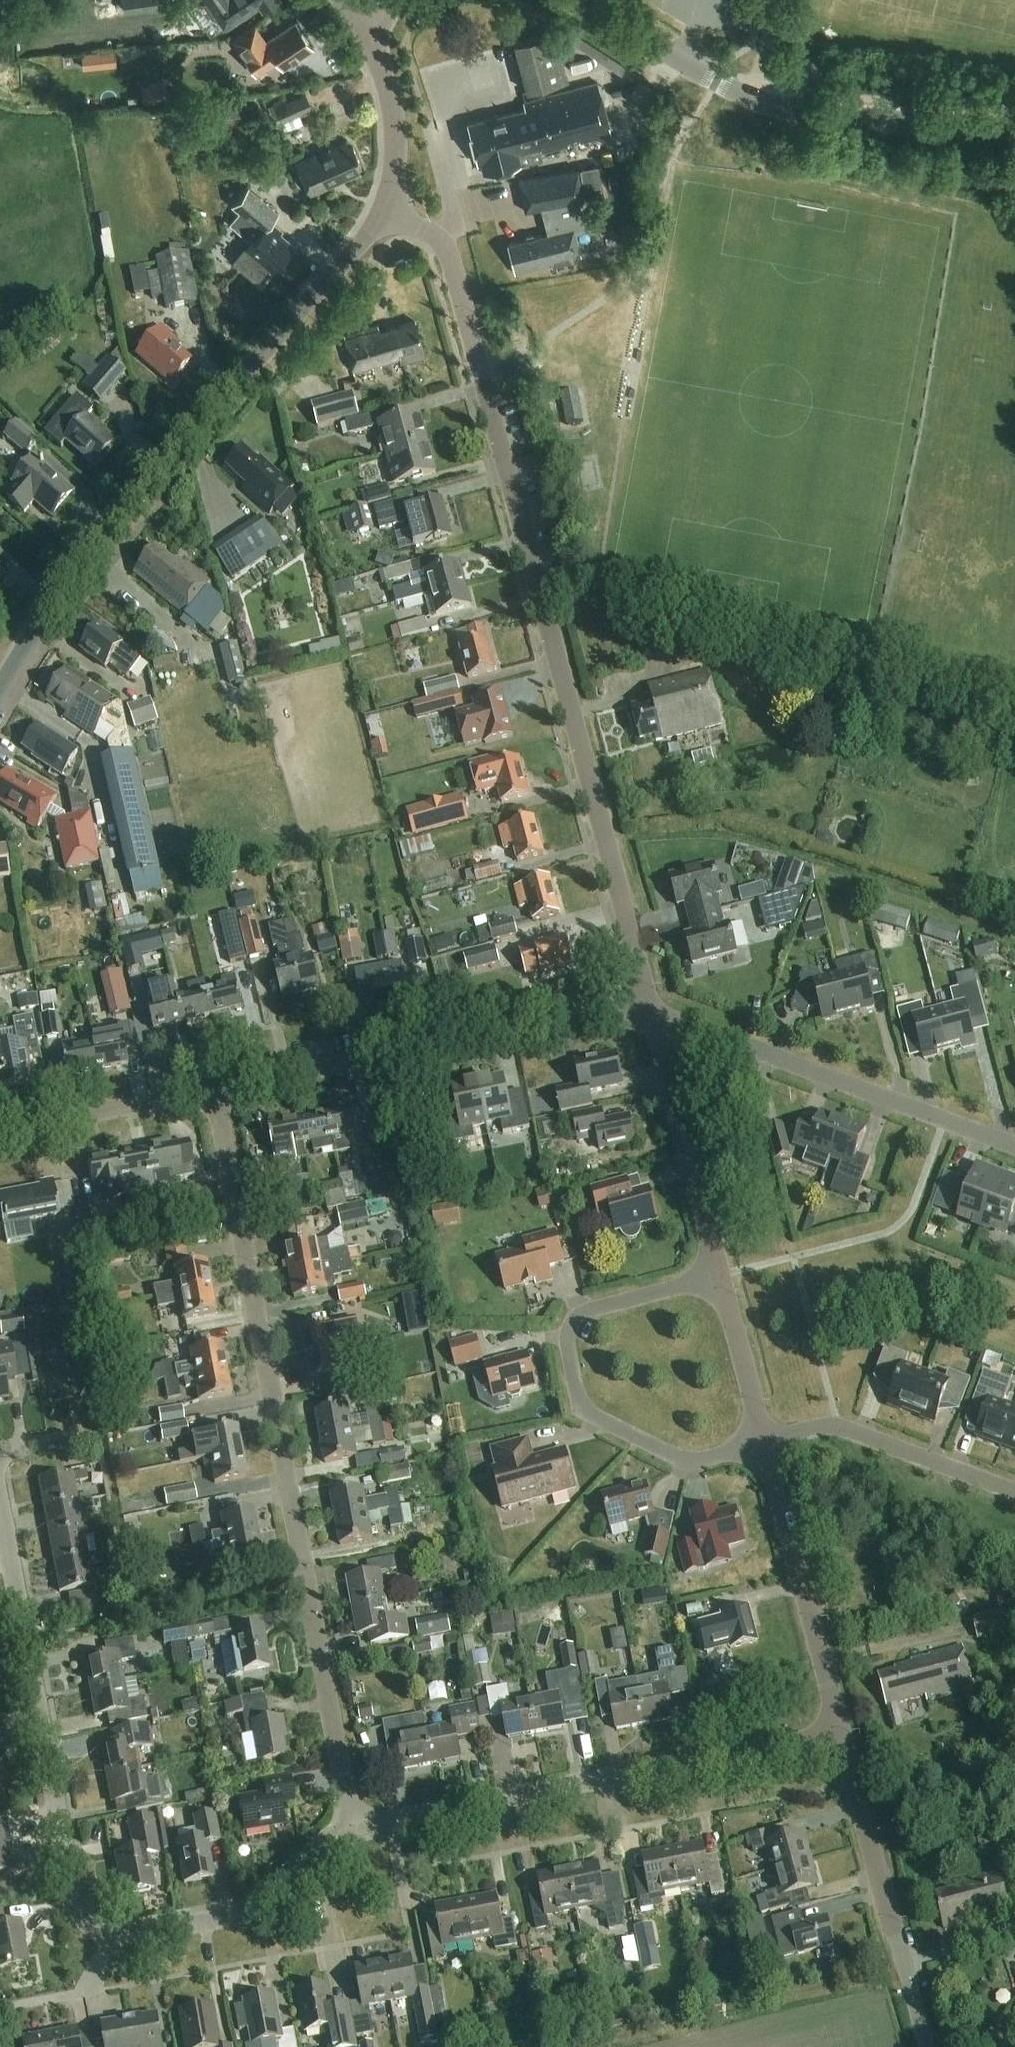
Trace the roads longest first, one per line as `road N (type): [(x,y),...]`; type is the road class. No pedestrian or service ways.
road 1 (unclassified): [(646,999),(447,239),(389,211)]
road 2 (residential): [(355,1824),(217,1091)]
road 3 (residential): [(0,1502),(76,1902),(95,1929),(131,1936),(242,1914),(355,1824)]
road 4 (tertiary): [(389,211),(92,556),(0,691)]
road 5 (residential): [(355,1824),(841,1730)]
road 6 (tertiary): [(1014,130),(752,100),(589,0)]
road 7 (residential): [(722,1275),(582,1311),(568,1337),(580,1406),(685,1458),(764,1442)]
road 8 (residential): [(646,999),(217,1091)]
road 9 (residential): [(1014,1146),(685,1023),(646,999)]
road 10 (unclassified): [(927,2046),(841,1730)]
road 11 (unclassified): [(841,1730),(764,1442)]
road 12 (unclassified): [(722,1275),(646,999)]
road 13 (residential): [(764,1442),(840,1425),(1014,1489)]
road 14 (residential): [(217,1091),(0,1128)]
road 15 (tertiary): [(360,22),(392,106),(389,211)]
road 16 (unclassified): [(764,1442),(722,1275)]

